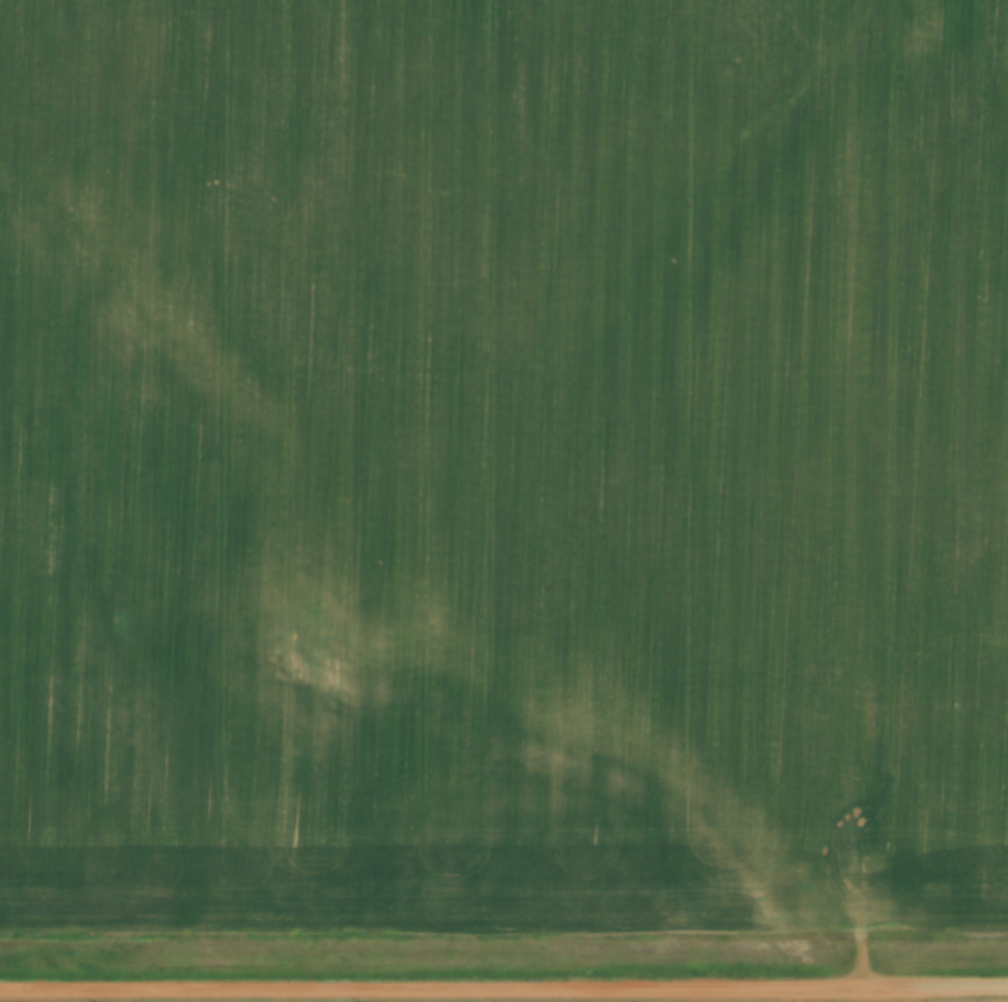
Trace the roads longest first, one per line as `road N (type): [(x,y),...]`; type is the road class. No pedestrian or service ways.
road 1 (residential): [(0,991),(1007,988)]

